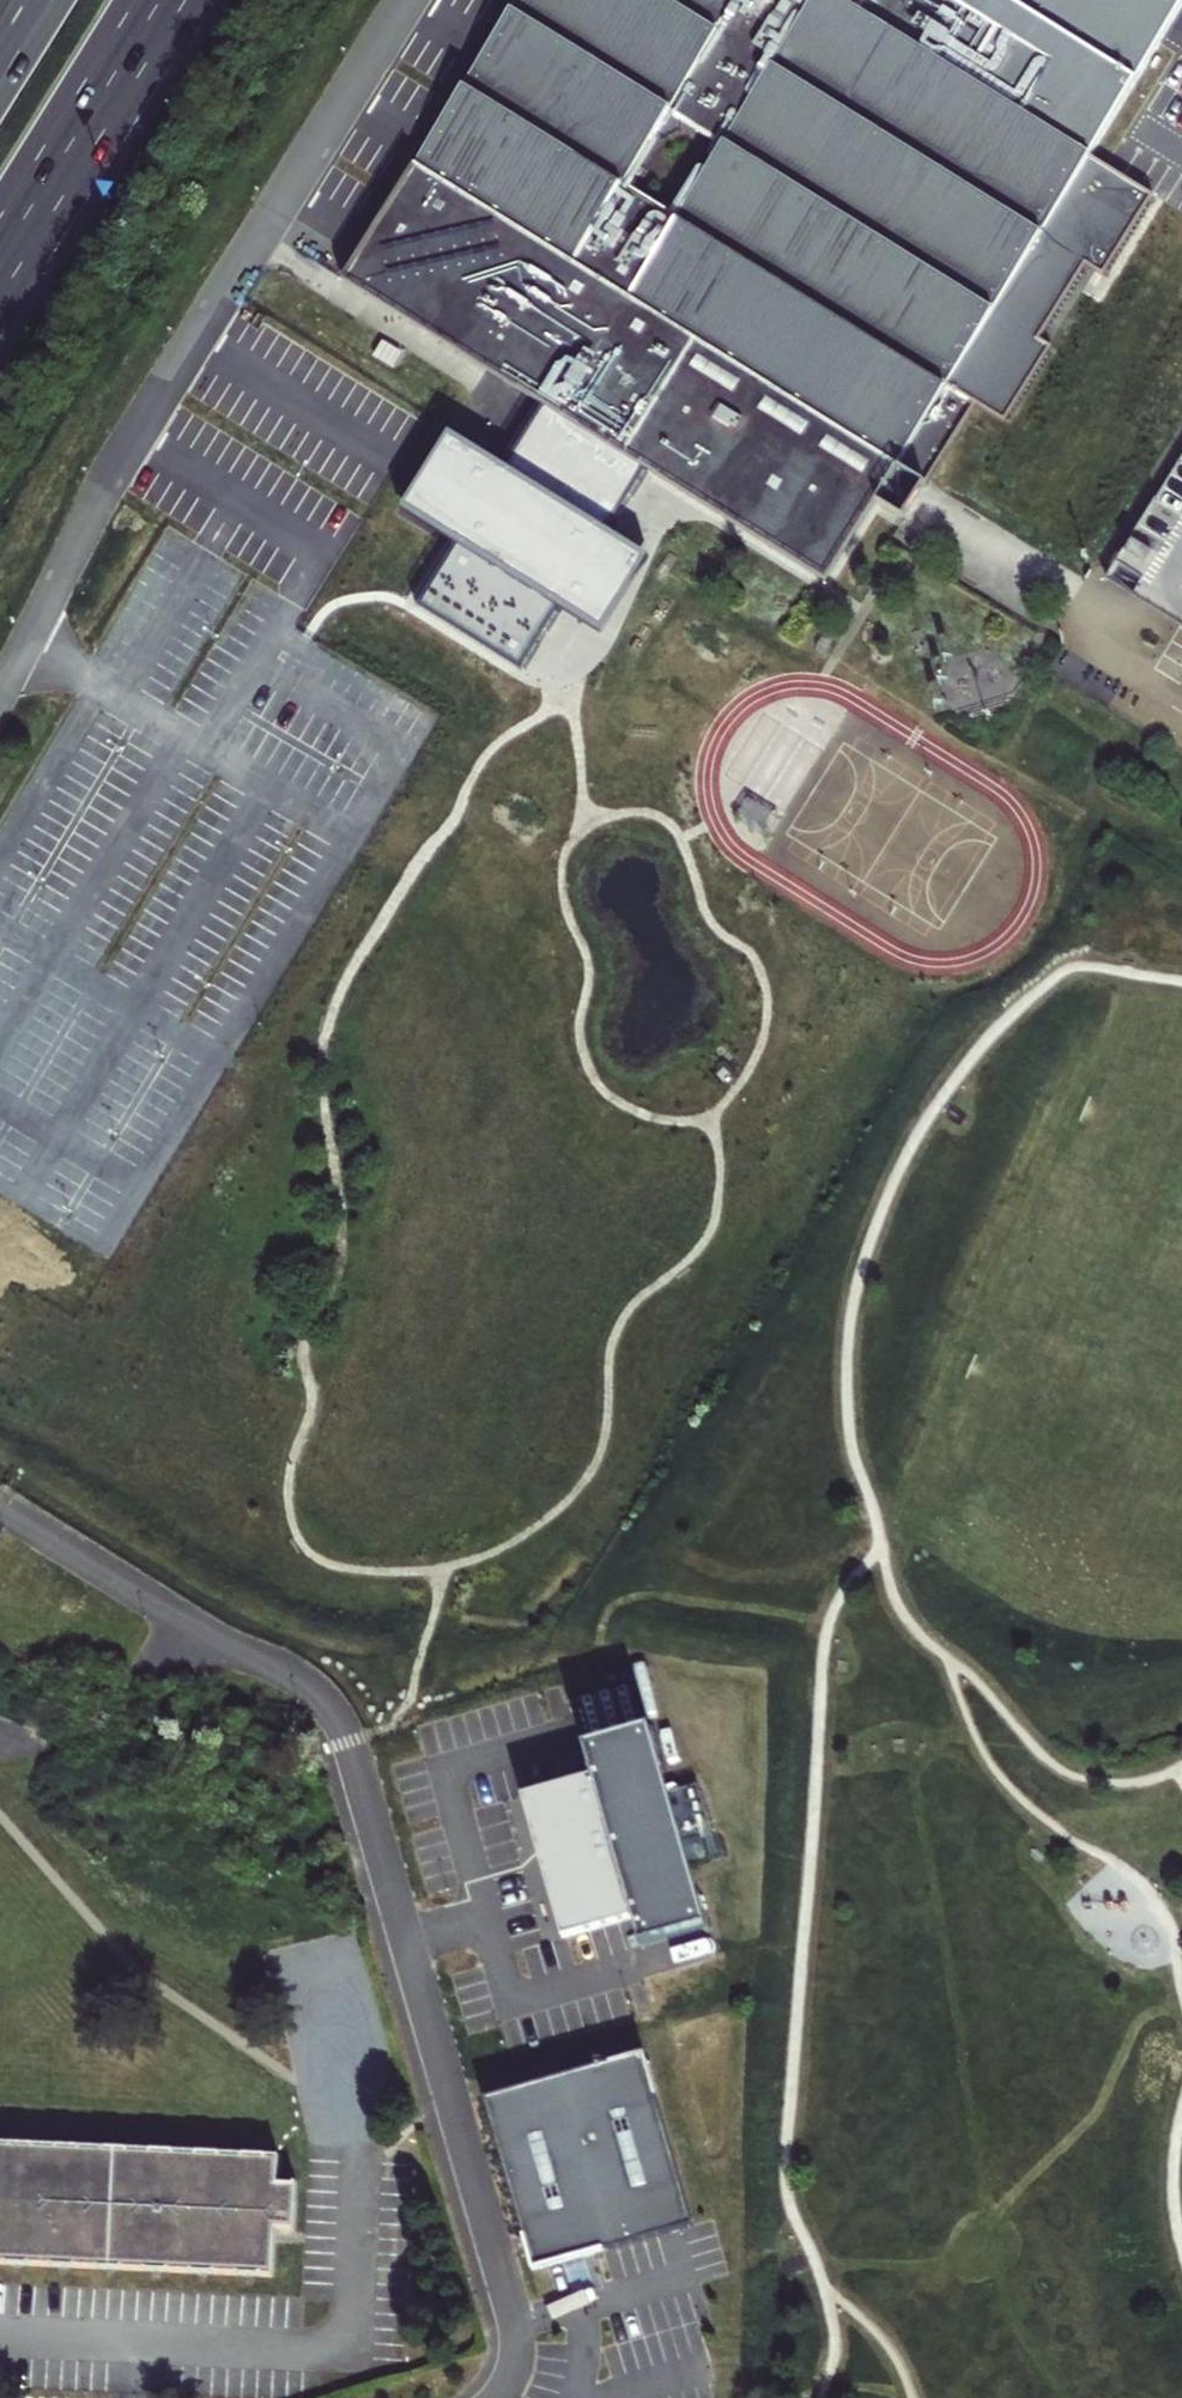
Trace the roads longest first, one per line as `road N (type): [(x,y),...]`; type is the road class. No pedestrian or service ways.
road 1 (residential): [(495,2397),(516,2345),(512,2305),(340,1723),(302,1679),(184,1621),(0,1506)]
road 2 (residential): [(0,686),(142,416),(407,0)]
road 3 (motorway): [(0,250),(155,0)]

